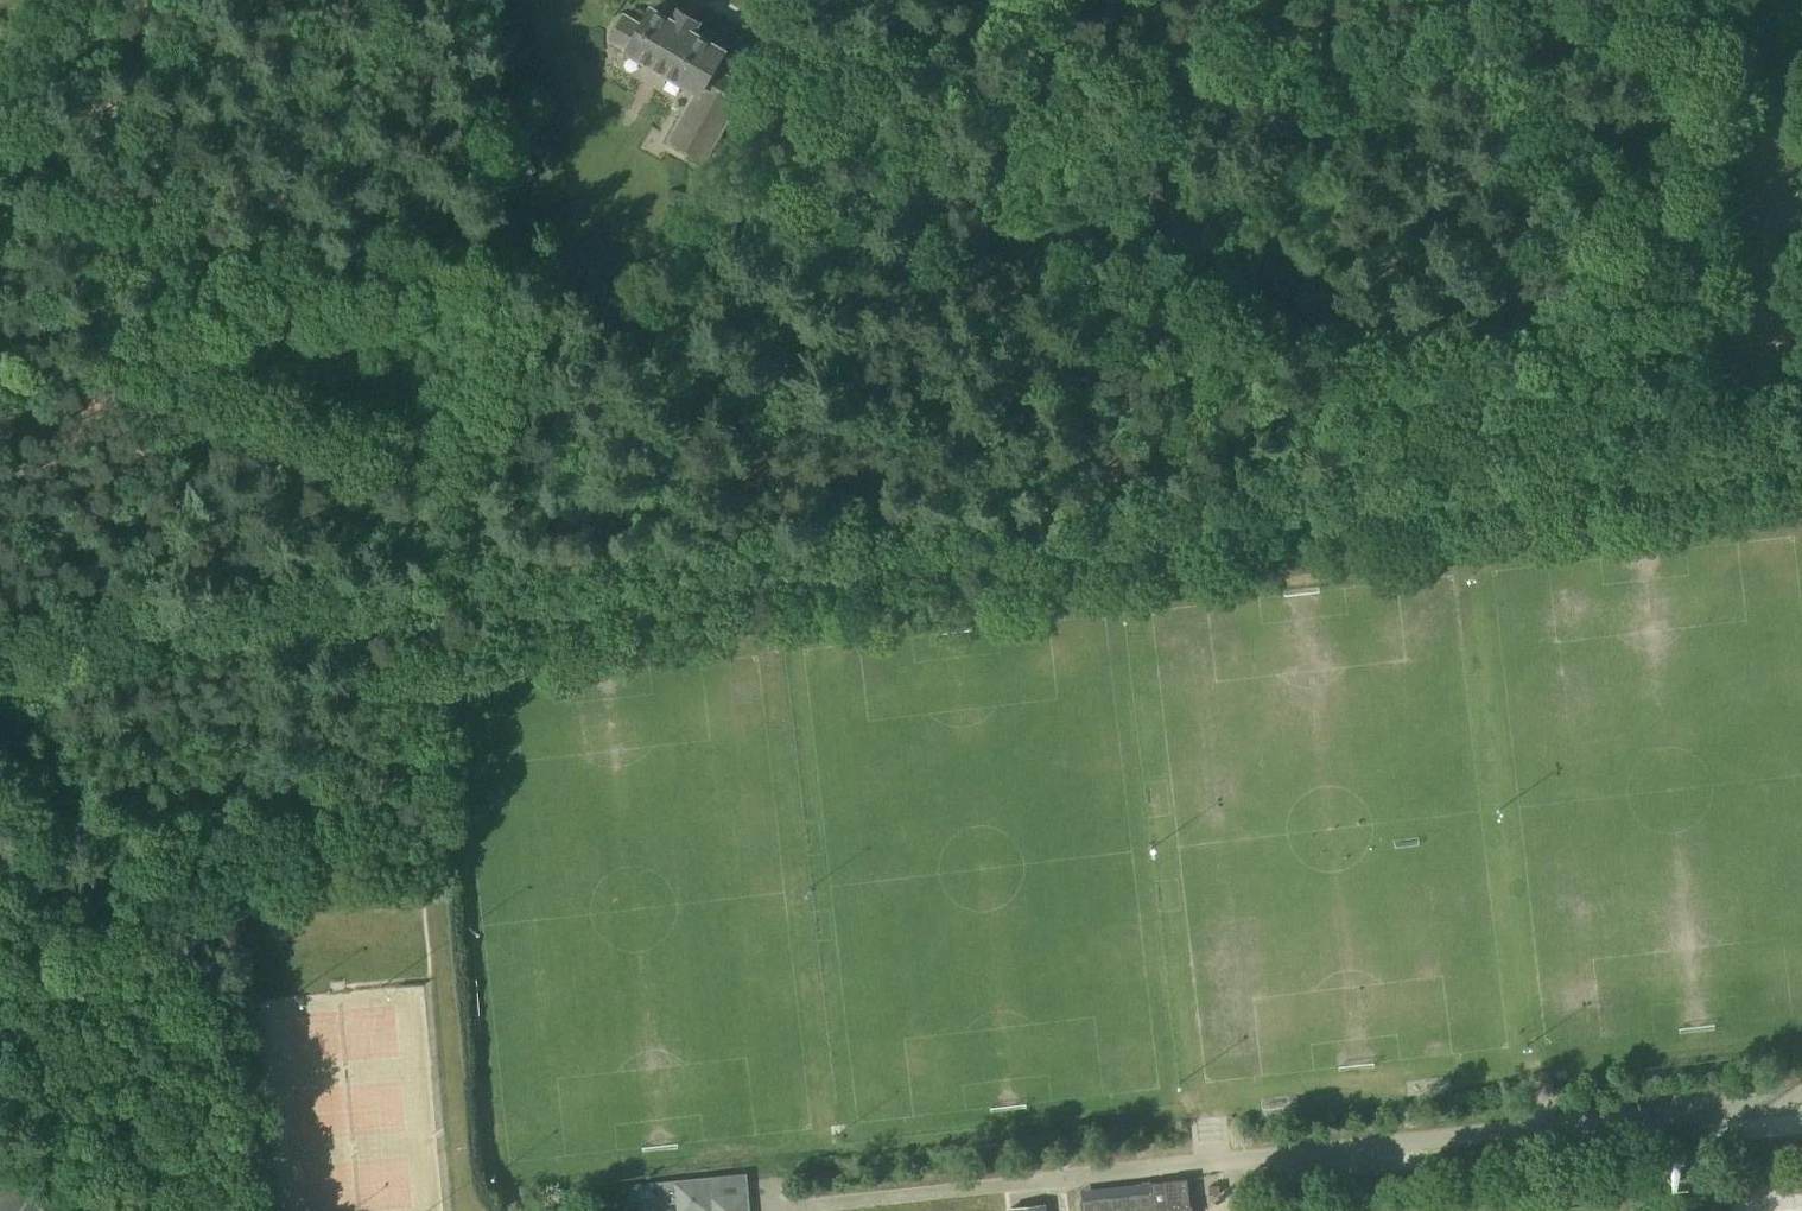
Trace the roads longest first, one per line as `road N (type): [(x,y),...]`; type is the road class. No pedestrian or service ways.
road 1 (track): [(1801,444),(864,541),(211,634),(0,653)]
road 2 (unclassified): [(1645,1115),(1801,1099)]

